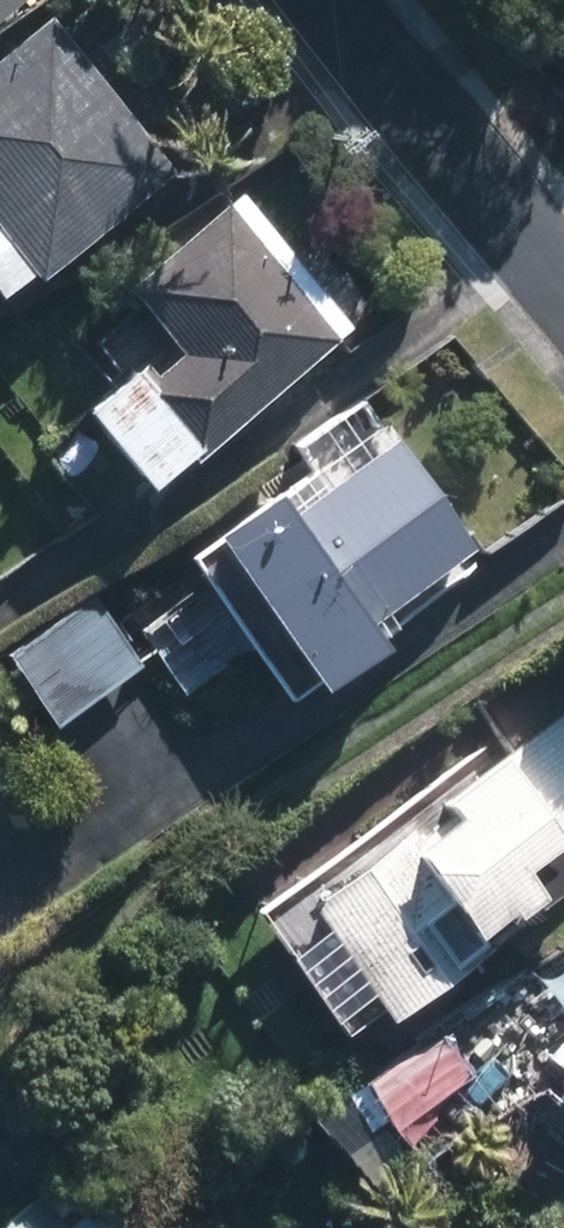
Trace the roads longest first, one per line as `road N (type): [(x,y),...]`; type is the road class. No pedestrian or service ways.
road 1 (residential): [(563,272),(343,0)]

